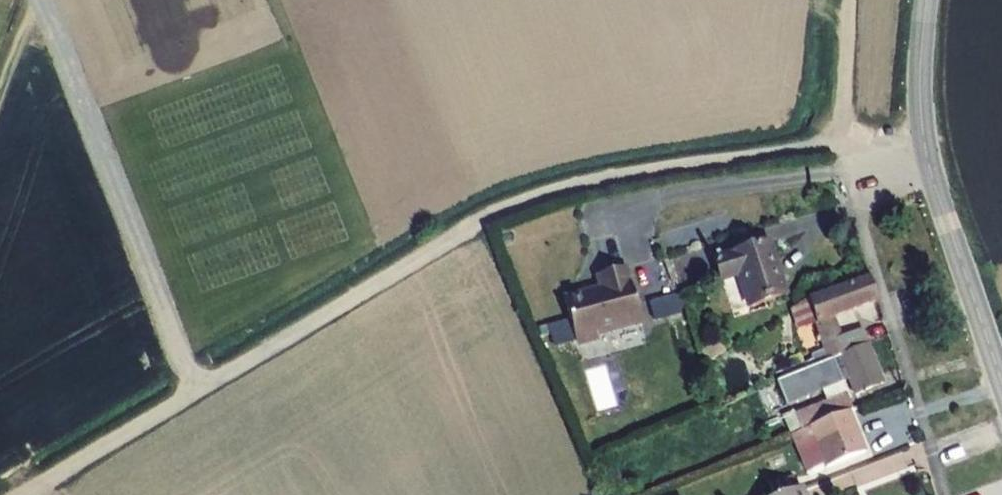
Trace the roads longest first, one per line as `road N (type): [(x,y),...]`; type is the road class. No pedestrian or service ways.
road 1 (track): [(27,494),(511,205),(594,183),(923,131)]
road 2 (track): [(39,0),(199,390)]
road 3 (tertiary): [(1001,380),(926,152),(926,0)]
road 4 (track): [(844,144),(850,0)]

